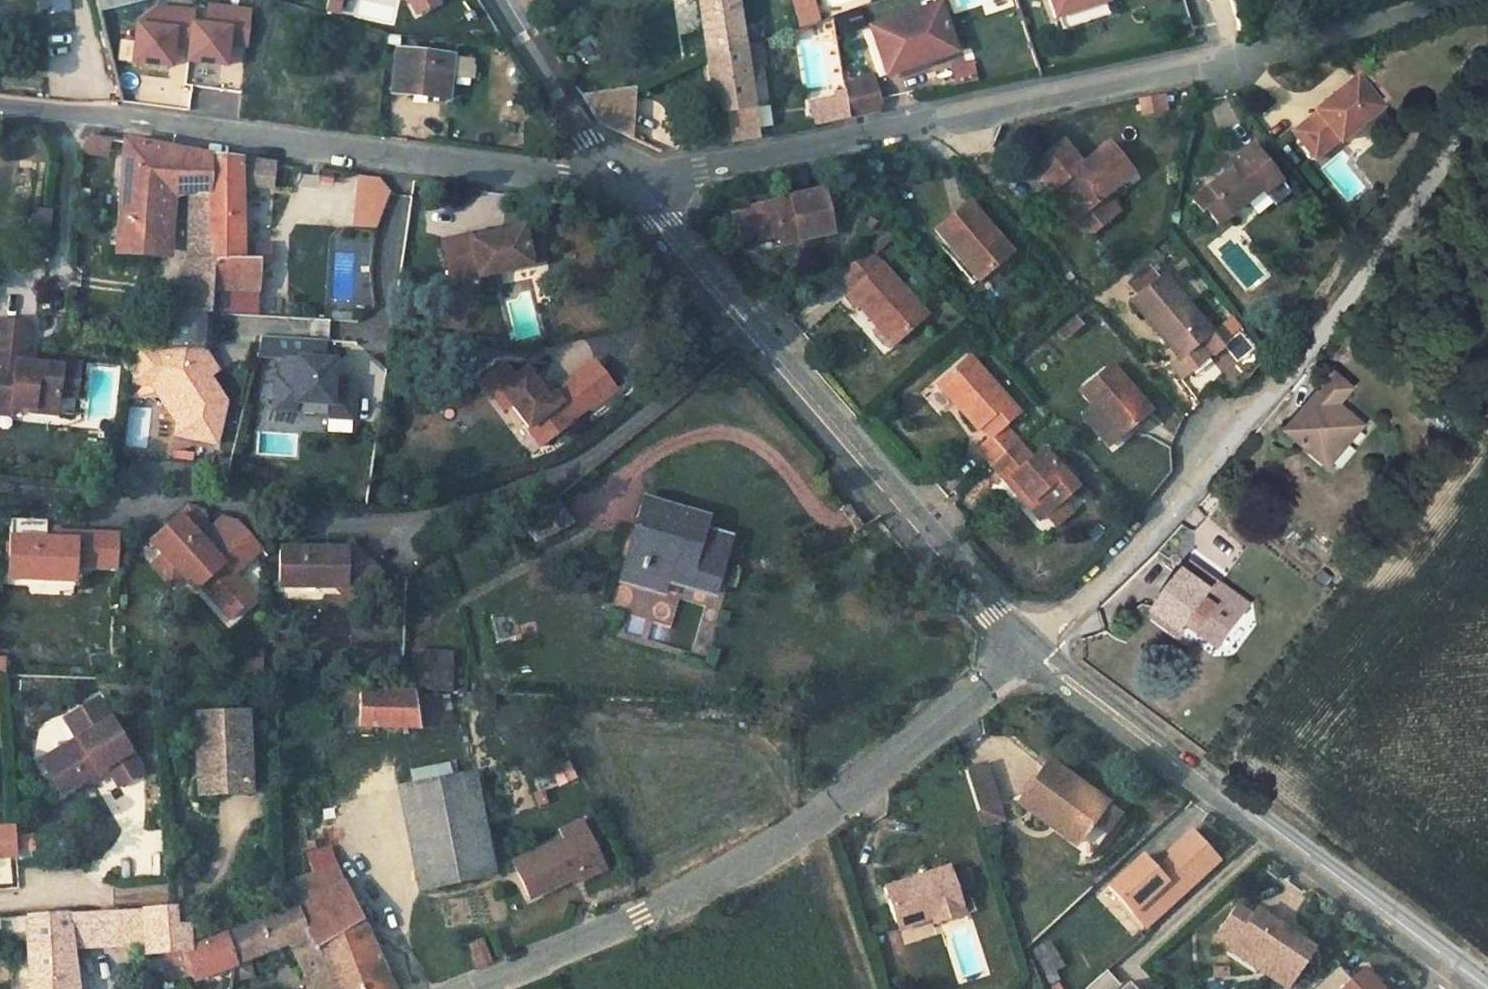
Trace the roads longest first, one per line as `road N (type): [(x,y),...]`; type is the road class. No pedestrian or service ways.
road 1 (residential): [(1462,0),(623,188)]
road 2 (residential): [(1487,90),(1259,402),(1031,648)]
road 3 (residential): [(746,327),(559,478),(421,524),(320,520),(191,496),(124,500)]
road 4 (residential): [(465,988),(674,902),(809,819),(1031,648)]
road 5 (residential): [(0,104),(623,188)]
road 6 (residential): [(1487,987),(1031,648)]
road 7 (residential): [(1031,648),(746,327)]
road 8 (residential): [(623,188),(498,0)]
road 9 (residential): [(746,327),(623,188)]

